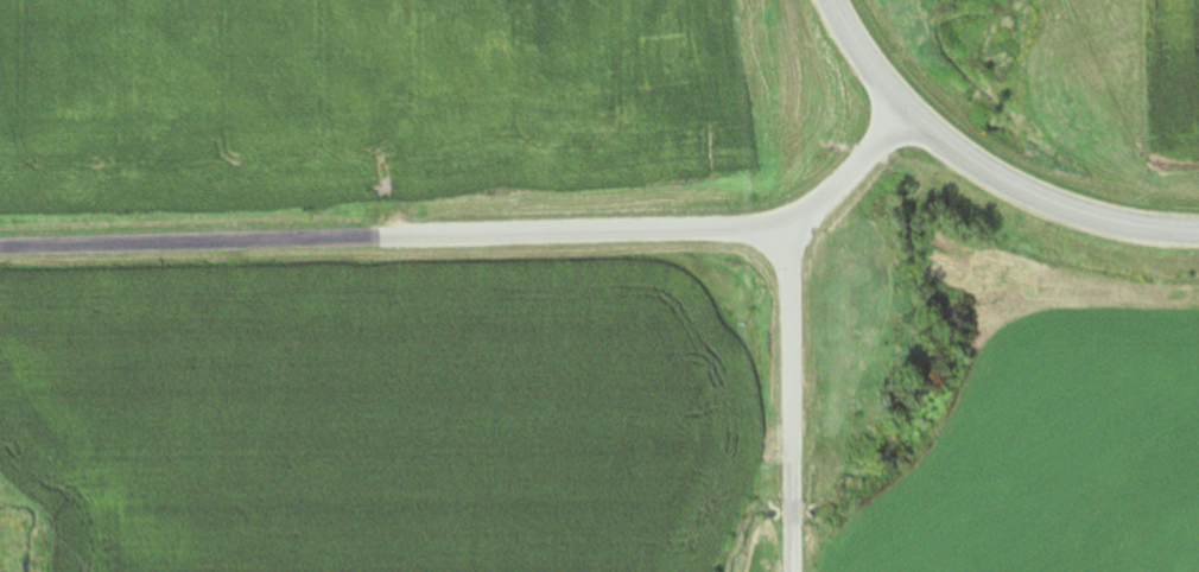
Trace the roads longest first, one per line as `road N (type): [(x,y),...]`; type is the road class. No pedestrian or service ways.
road 1 (residential): [(0,250),(789,234),(915,112)]
road 2 (residential): [(789,234),(791,571)]
road 3 (secondary): [(1198,232),(1127,225),(1051,202),(972,159),(915,112)]
road 4 (secondary): [(915,112),(834,0)]

